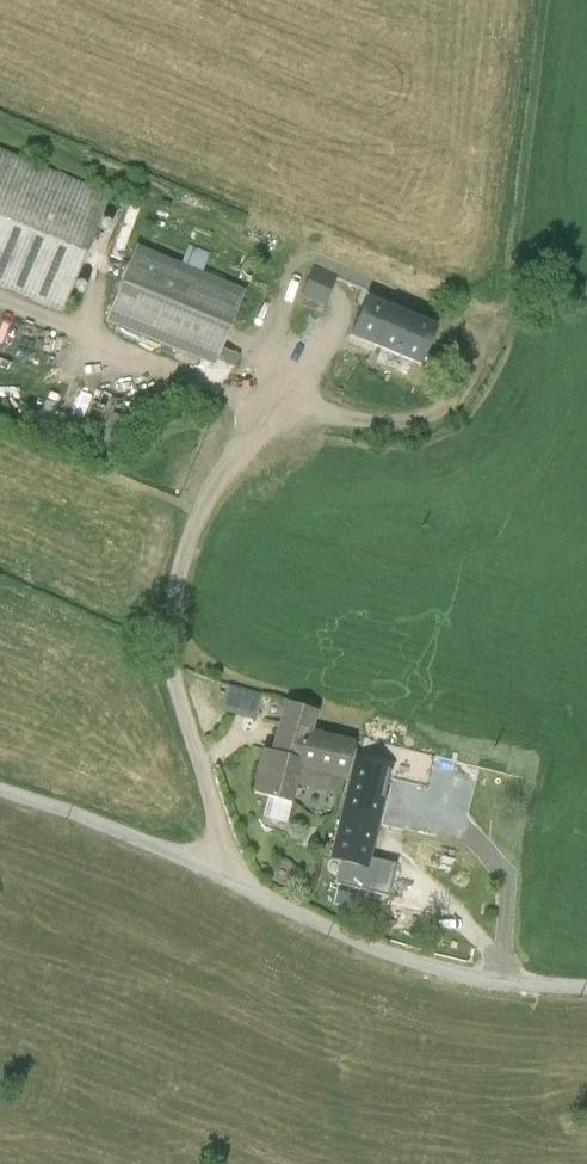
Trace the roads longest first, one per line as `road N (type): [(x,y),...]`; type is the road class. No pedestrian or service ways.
road 1 (unclassified): [(586,974),(409,938),(122,813),(0,770)]
road 2 (track): [(278,392),(376,409),(421,406),(474,386),(518,309),(556,0)]
road 3 (track): [(278,392),(0,284)]

